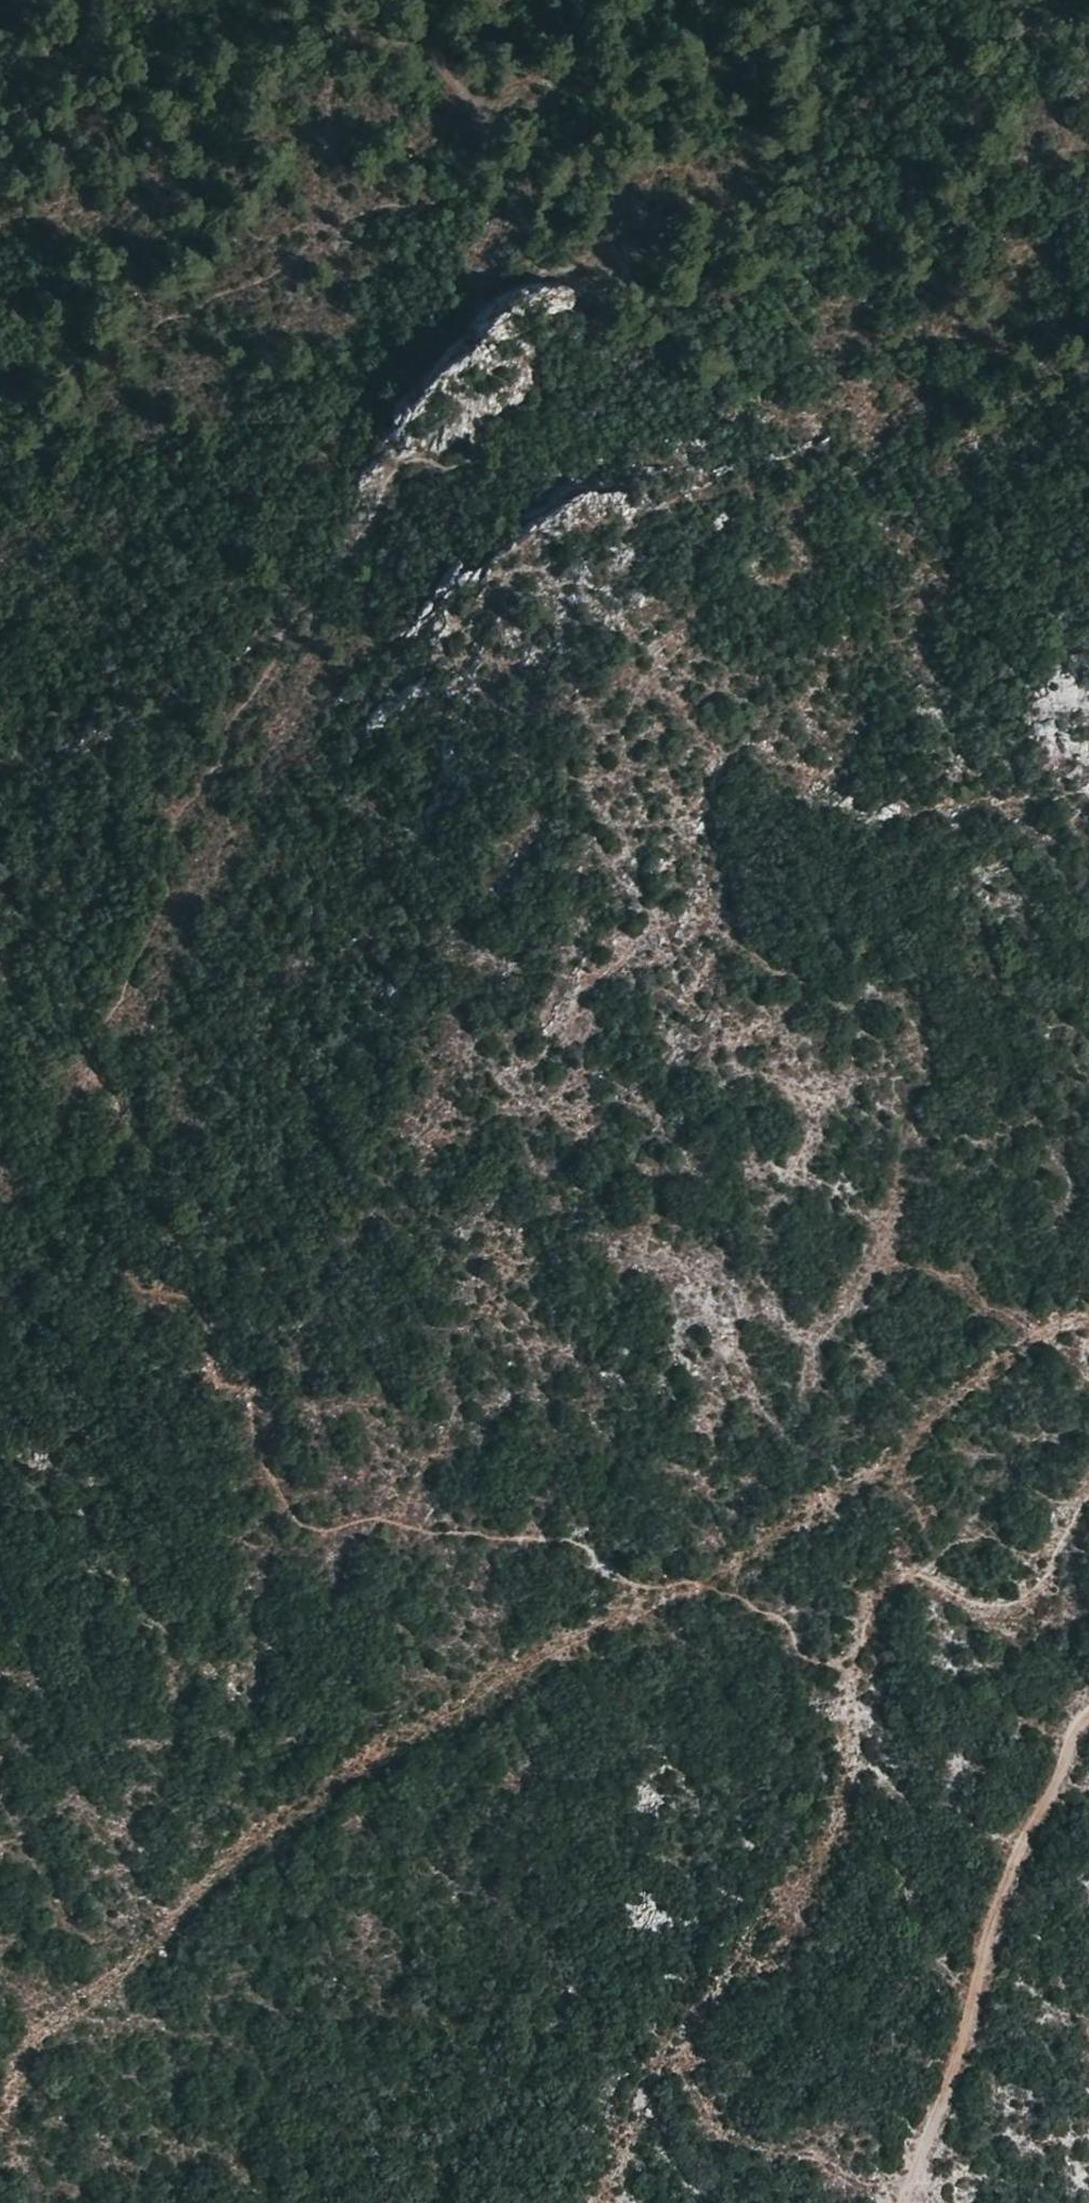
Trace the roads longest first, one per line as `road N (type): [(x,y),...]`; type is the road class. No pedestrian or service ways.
road 1 (track): [(908,2202),(1014,1846),(1060,1784),(1067,1742),(1088,1720)]
road 2 (track): [(485,157),(395,0)]

